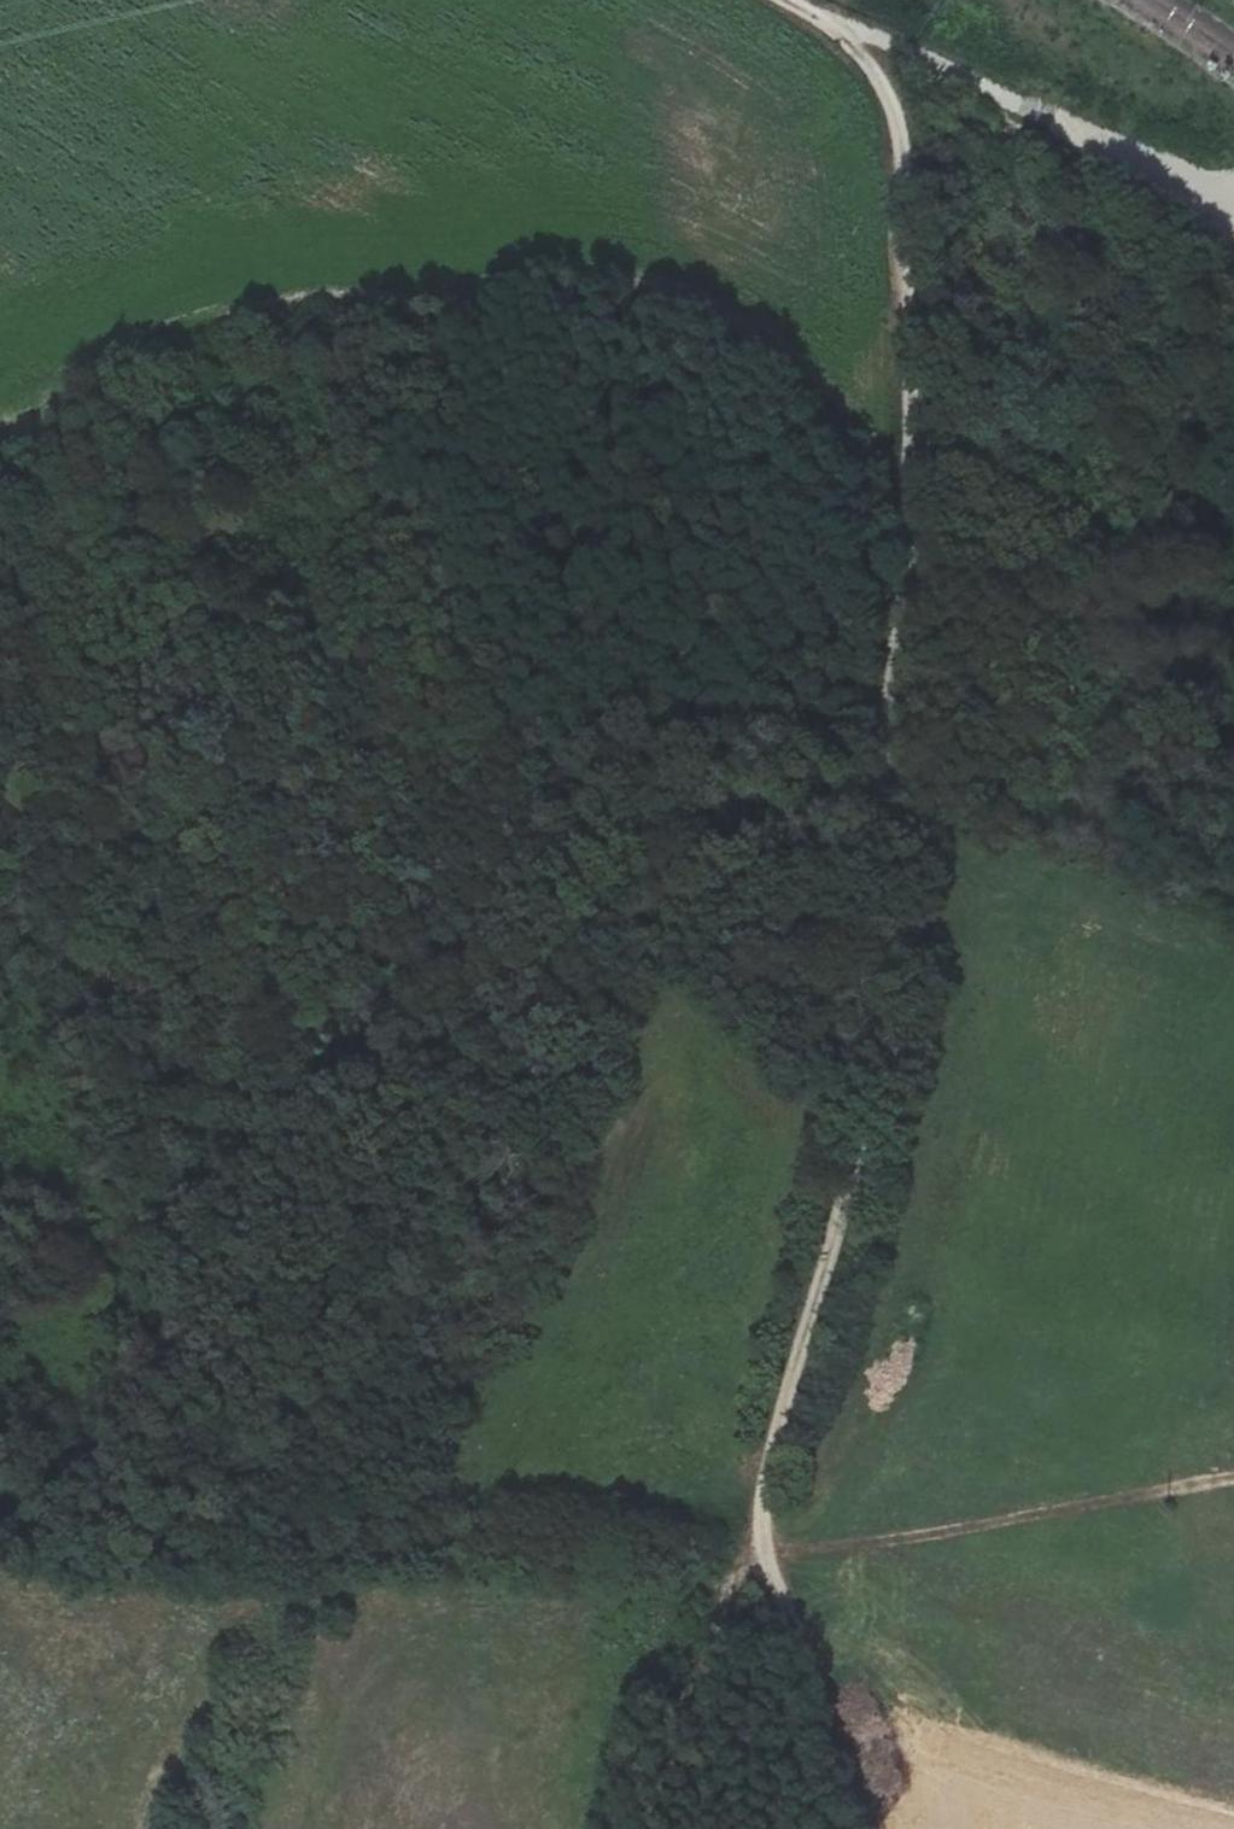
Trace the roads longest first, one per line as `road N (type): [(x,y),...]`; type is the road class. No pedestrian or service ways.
road 1 (track): [(787,0),(831,21),(879,73),(904,150),(903,545),(877,729),(859,1072),(835,1218),(788,1368),(753,1550)]
road 2 (track): [(753,1550),(936,1536),(1233,1477)]
road 3 (track): [(753,1550),(651,1828)]
road 4 (track): [(753,1550),(798,1644),(849,1828)]
road 5 (track): [(831,21),(1046,113)]

